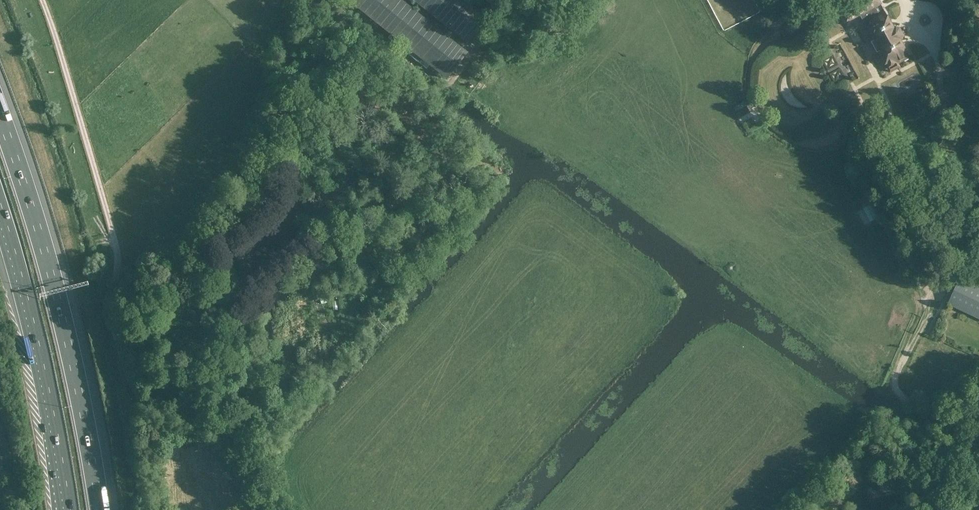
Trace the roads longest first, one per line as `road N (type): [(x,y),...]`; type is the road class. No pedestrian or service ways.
road 1 (track): [(42,0),(115,240),(110,298),(125,366),(136,384),(224,443),(269,509)]
road 2 (motorway): [(100,509),(49,266),(0,114)]
road 3 (motorway): [(0,215),(67,509)]

